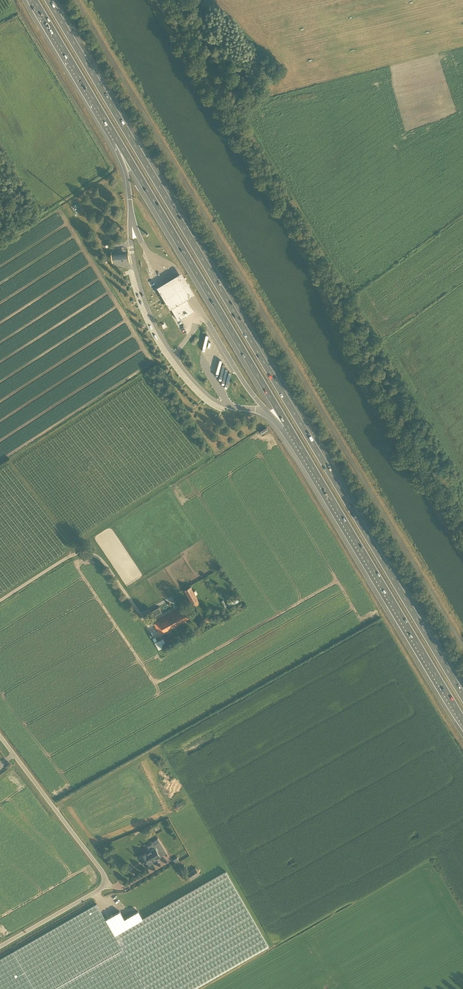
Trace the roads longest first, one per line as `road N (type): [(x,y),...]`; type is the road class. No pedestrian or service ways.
road 1 (motorway): [(462,696),(49,0)]
road 2 (unclassified): [(462,637),(79,0)]
road 3 (track): [(157,0),(314,264),(359,375),(441,513)]
road 4 (motorway): [(288,425),(462,720)]
road 5 (motorway): [(119,142),(288,425)]
road 6 (unclassified): [(0,950),(107,883),(0,736)]
road 7 (unclassified): [(0,602),(92,552),(115,571),(148,621)]
road 8 (motorway): [(34,0),(119,142)]

